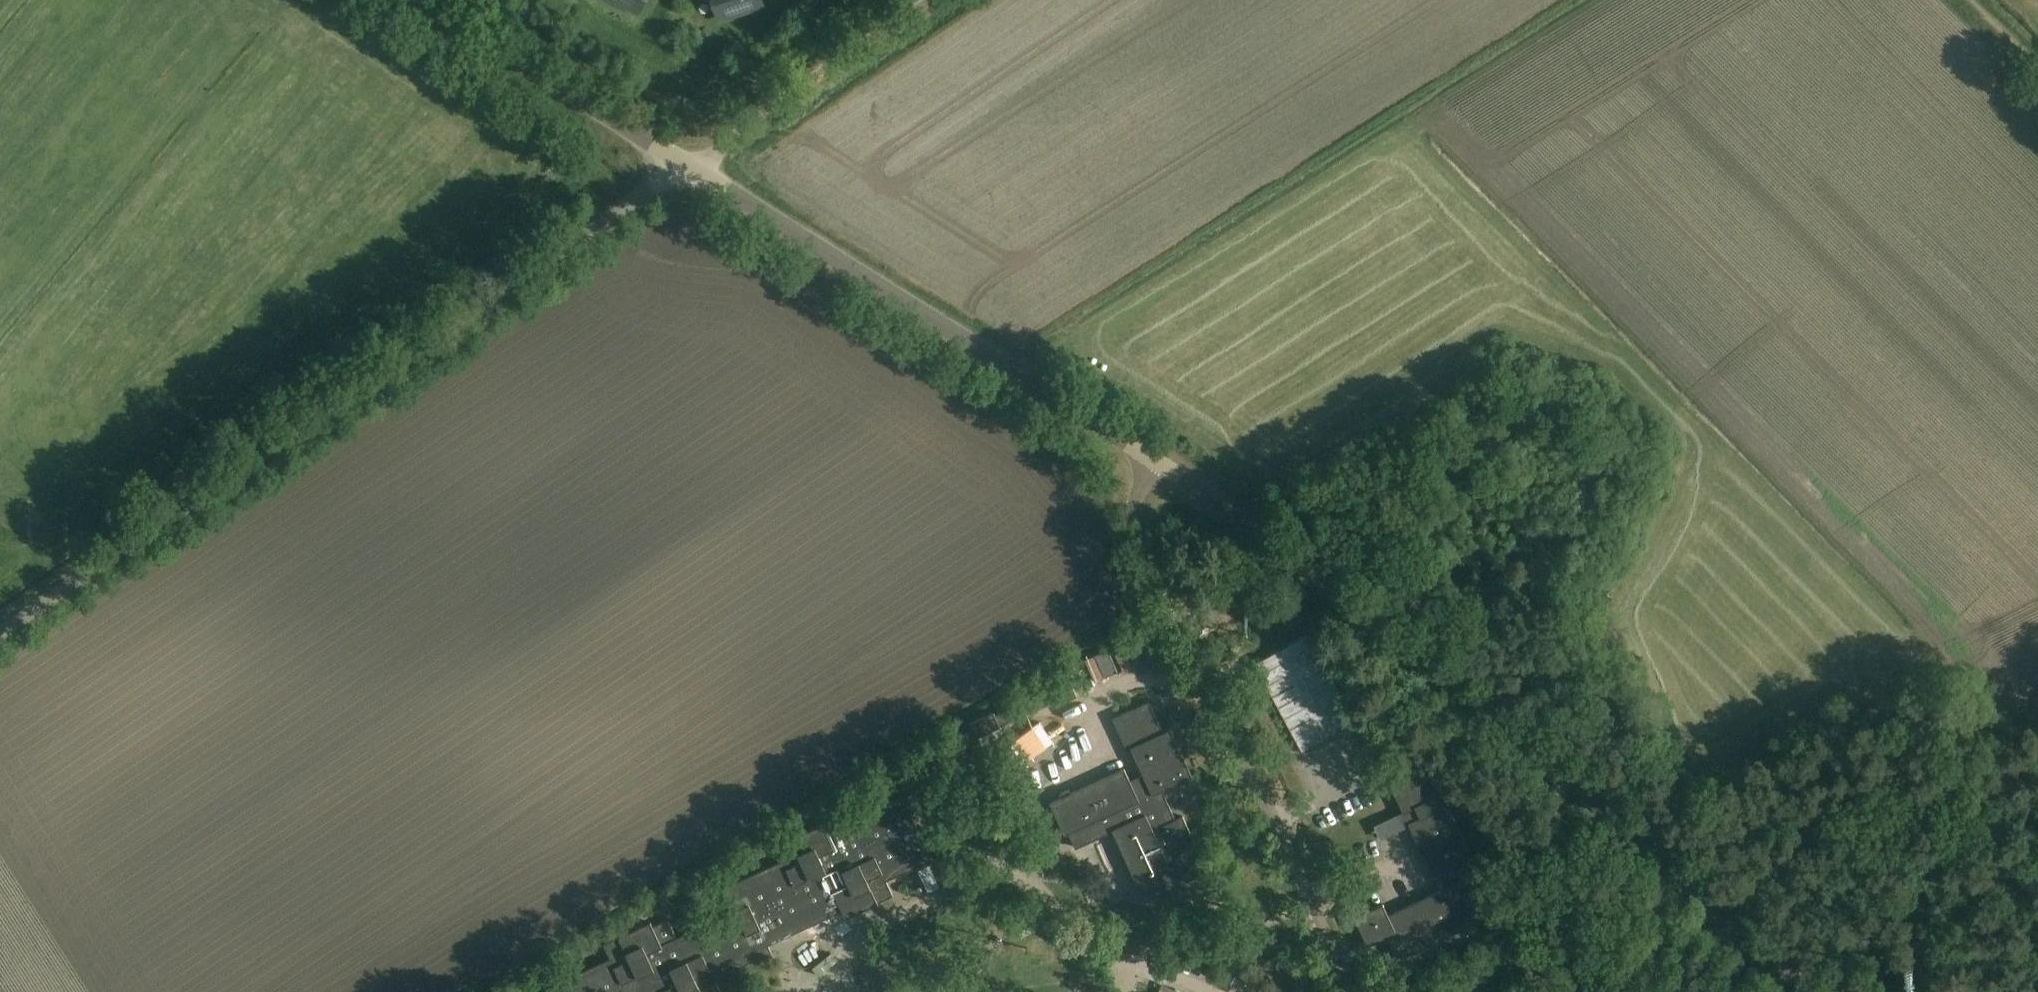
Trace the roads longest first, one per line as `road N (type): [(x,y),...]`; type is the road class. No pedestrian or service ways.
road 1 (unclassified): [(1809,991),(1548,752),(1301,557),(689,165)]
road 2 (unclassified): [(0,634),(689,165)]
road 3 (unclassified): [(1353,991),(1179,607)]
road 4 (unclassified): [(689,165),(425,0)]
road 5 (track): [(942,0),(689,165)]

